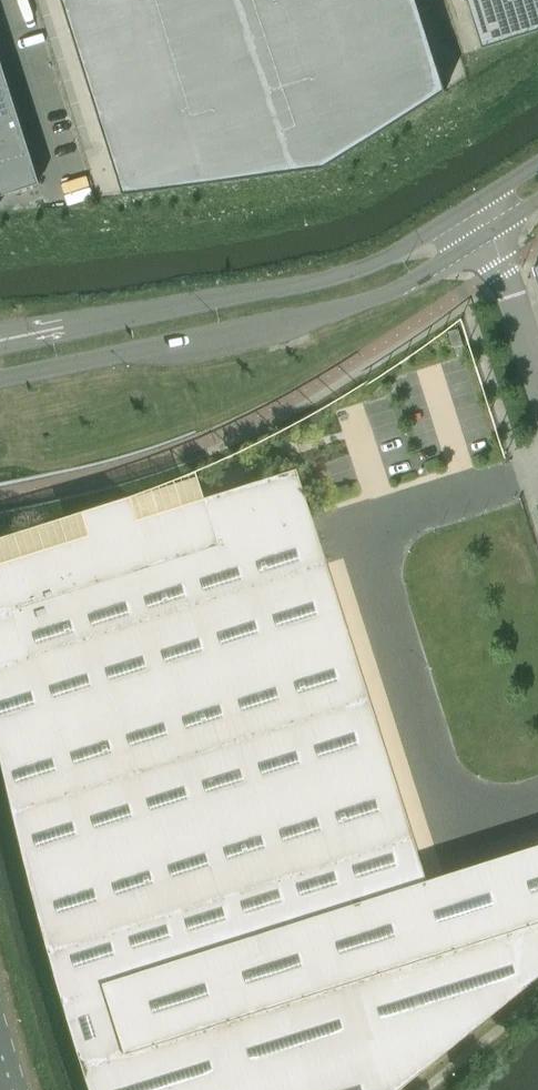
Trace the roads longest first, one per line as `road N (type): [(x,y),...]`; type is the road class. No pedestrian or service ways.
road 1 (unclassified): [(0,381),(380,297),(450,264),(488,236)]
road 2 (unclassified): [(470,205),(350,270),(29,336)]
road 3 (unclassified): [(537,392),(488,236)]

